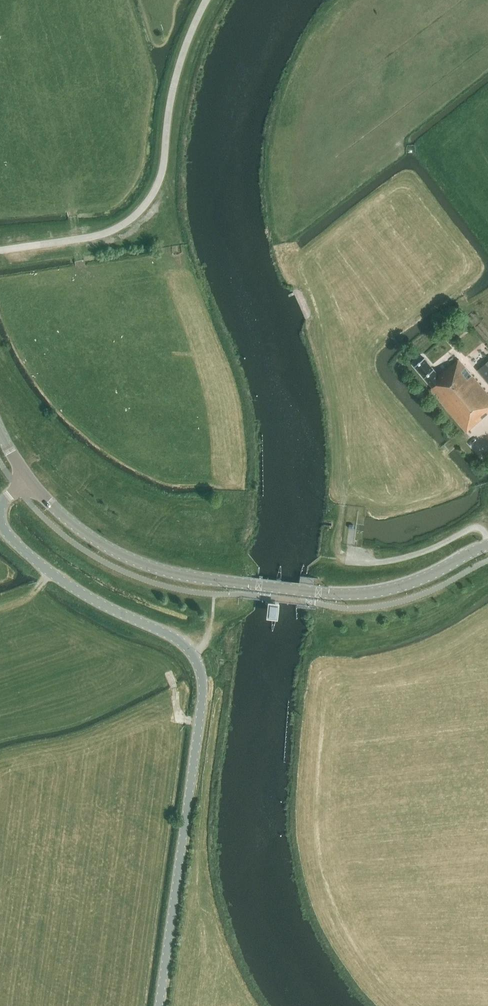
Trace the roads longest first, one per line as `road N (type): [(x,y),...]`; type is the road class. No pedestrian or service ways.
road 1 (tertiary): [(159,1005),(201,709),(199,667),(181,641),(50,572),(0,520)]
road 2 (secondary): [(487,545),(418,581),(374,592),(215,580),(164,571),(102,544),(31,479)]
road 3 (unclassified): [(0,251),(111,231),(145,205),(164,160),(174,81),(206,0)]
road 4 (residential): [(471,974),(411,830)]
road 5 (residential): [(411,830),(373,703)]
road 6 (residential): [(373,703),(487,667)]

